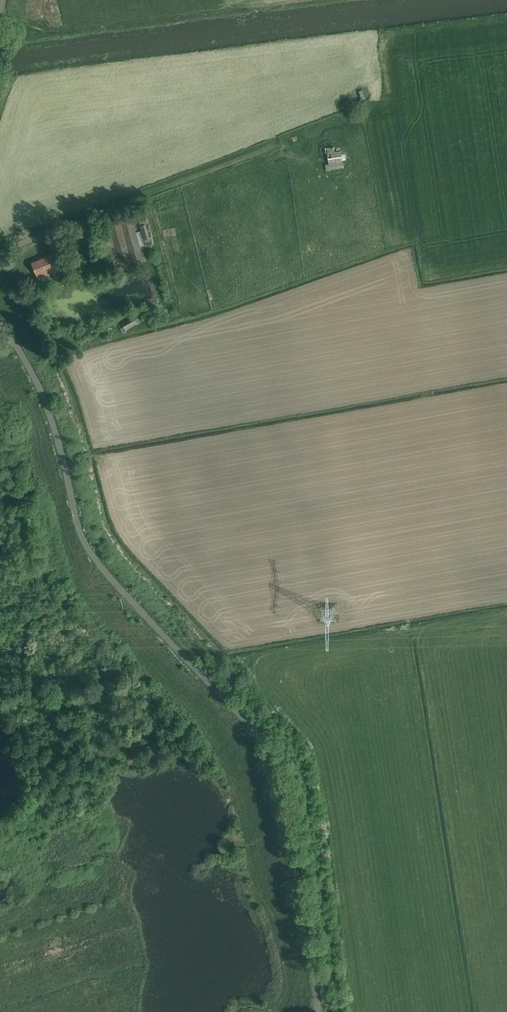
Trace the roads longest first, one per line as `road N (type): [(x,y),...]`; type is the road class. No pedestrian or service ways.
road 1 (unclassified): [(315,1011),(281,776),(269,749),(88,548),(52,420),(0,317)]
road 2 (track): [(216,690),(265,652),(506,611)]
road 3 (track): [(120,200),(278,142)]
road 4 (unclassified): [(0,252),(120,200)]

